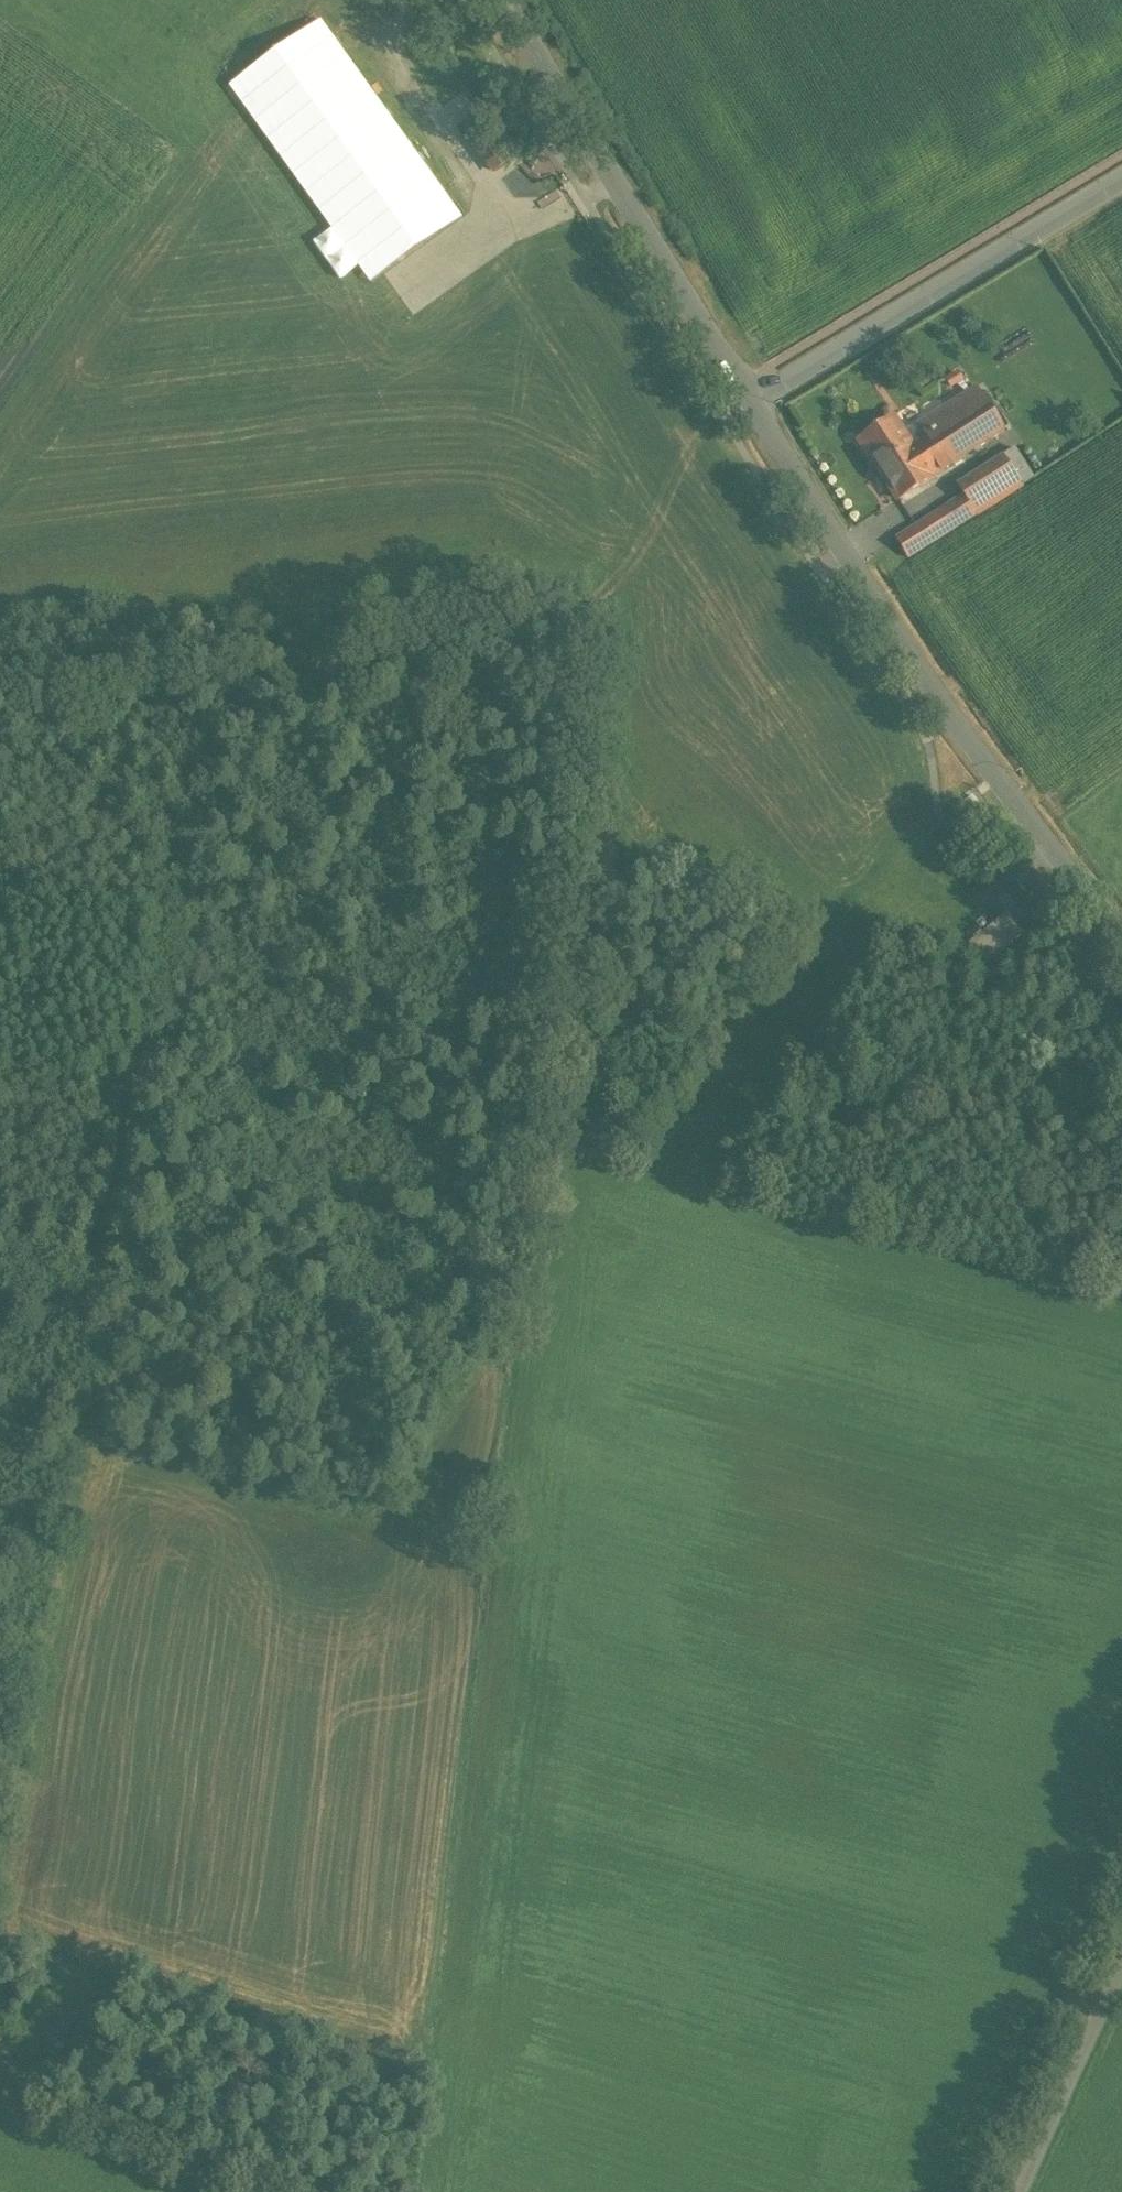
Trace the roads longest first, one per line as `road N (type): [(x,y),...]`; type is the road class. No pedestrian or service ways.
road 1 (residential): [(1121,940),(949,711),(752,398)]
road 2 (residential): [(752,398),(508,0)]
road 3 (residential): [(752,398),(1121,177)]
road 4 (track): [(0,1206),(143,1250)]

